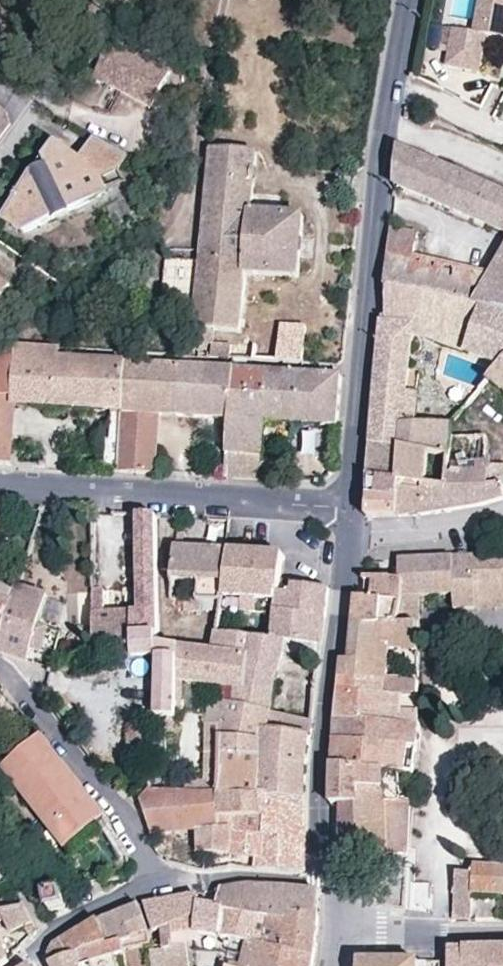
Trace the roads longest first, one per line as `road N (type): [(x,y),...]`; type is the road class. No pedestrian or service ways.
road 1 (tertiary): [(411,0),(384,132),(354,506)]
road 2 (tertiary): [(354,506),(0,486)]
road 3 (residential): [(343,592),(321,761),(326,882)]
road 4 (residential): [(158,887),(129,825),(0,668)]
road 5 (residential): [(0,162),(110,0)]
road 6 (residential): [(333,933),(502,935)]
road 7 (residential): [(326,882),(249,877),(158,887)]
road 8 (residential): [(352,532),(453,533),(502,517)]
road 9 (residential): [(158,887),(98,903),(37,951)]

